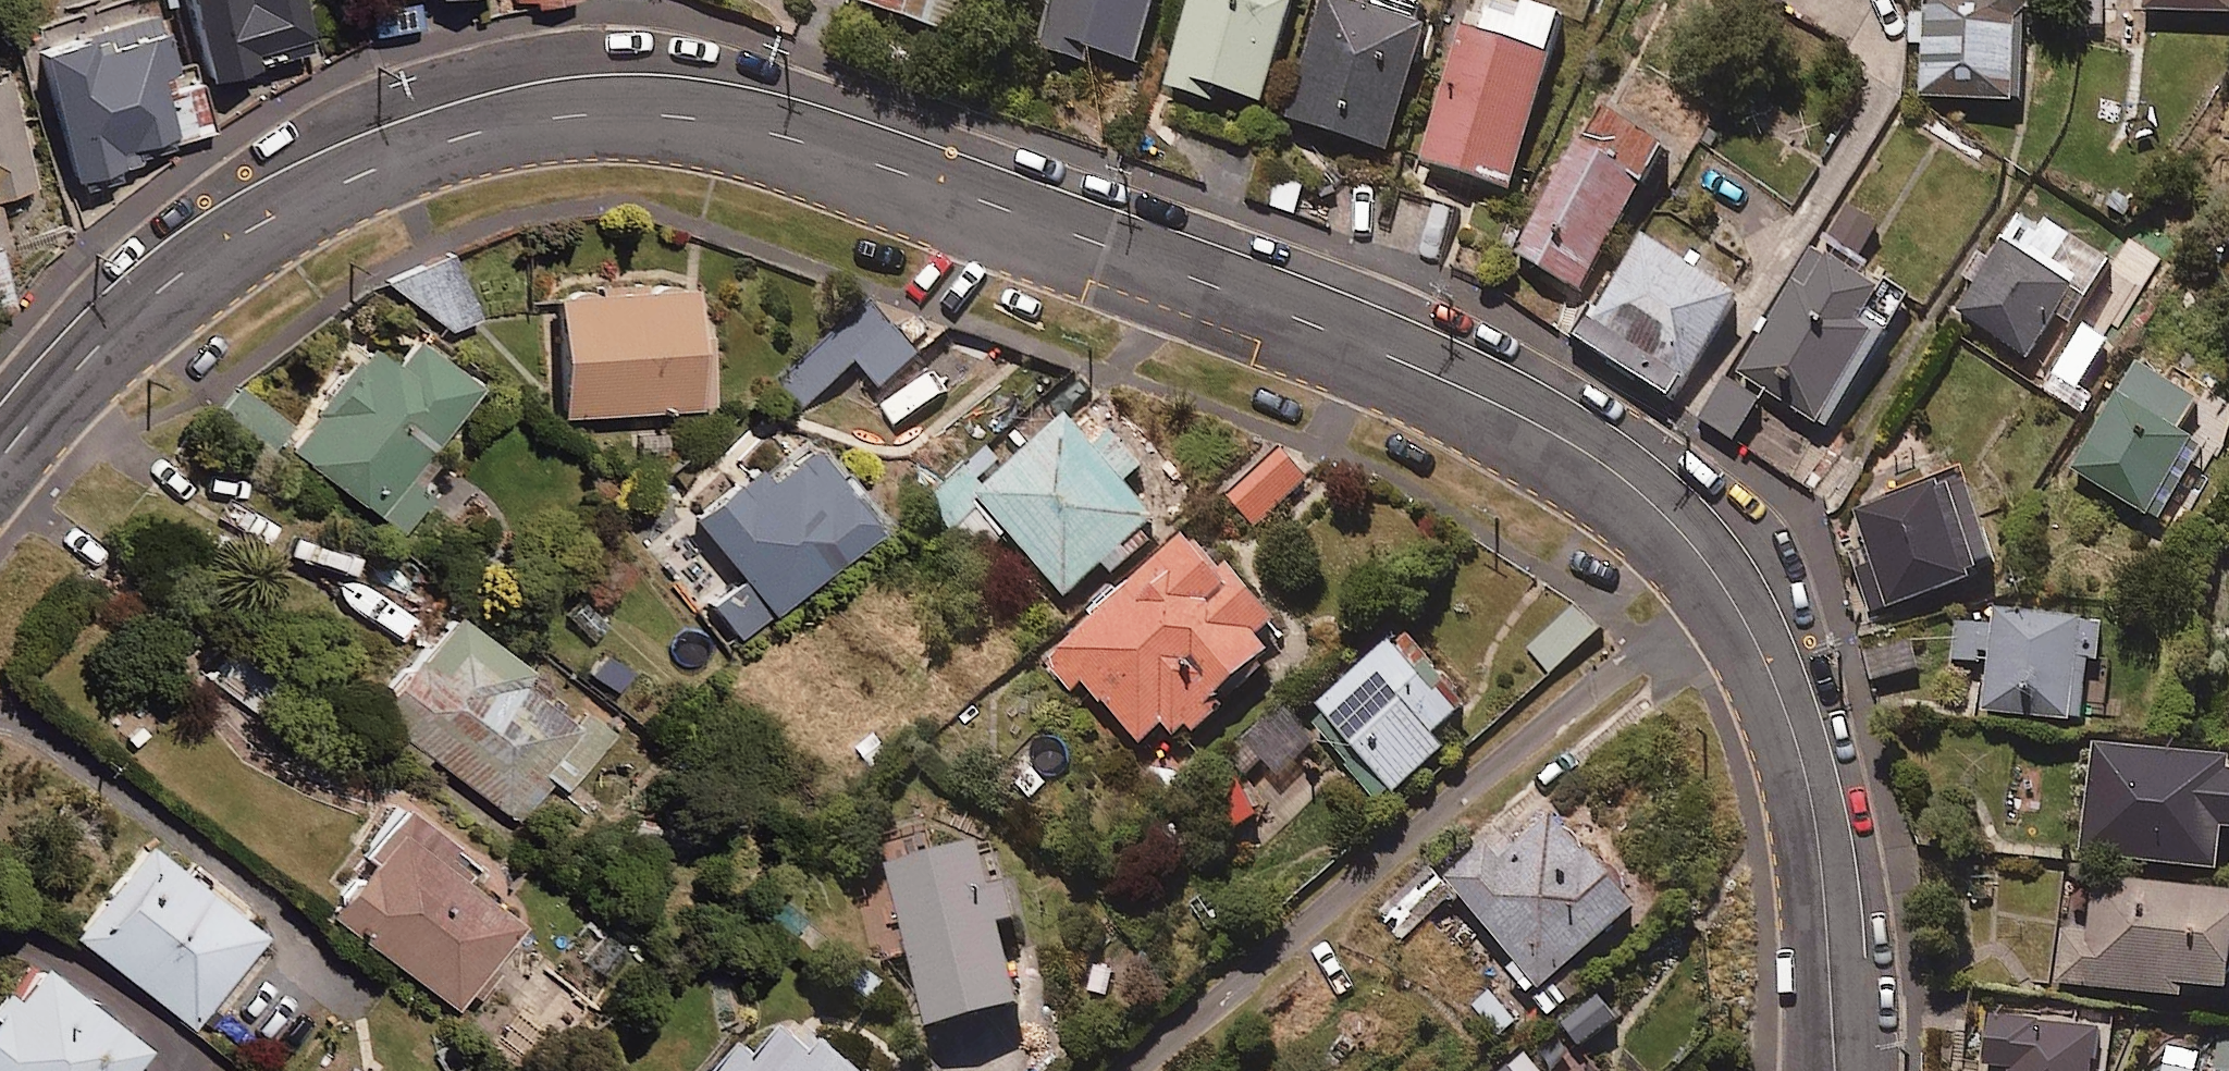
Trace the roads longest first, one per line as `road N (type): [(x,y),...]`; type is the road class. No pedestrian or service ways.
road 1 (tertiary): [(0,470),(53,393),(202,260),(376,151),(570,111),(769,142),(1315,319),(1544,430),(1678,532),(1730,597),(1761,657),(1819,895),(1830,1070)]

